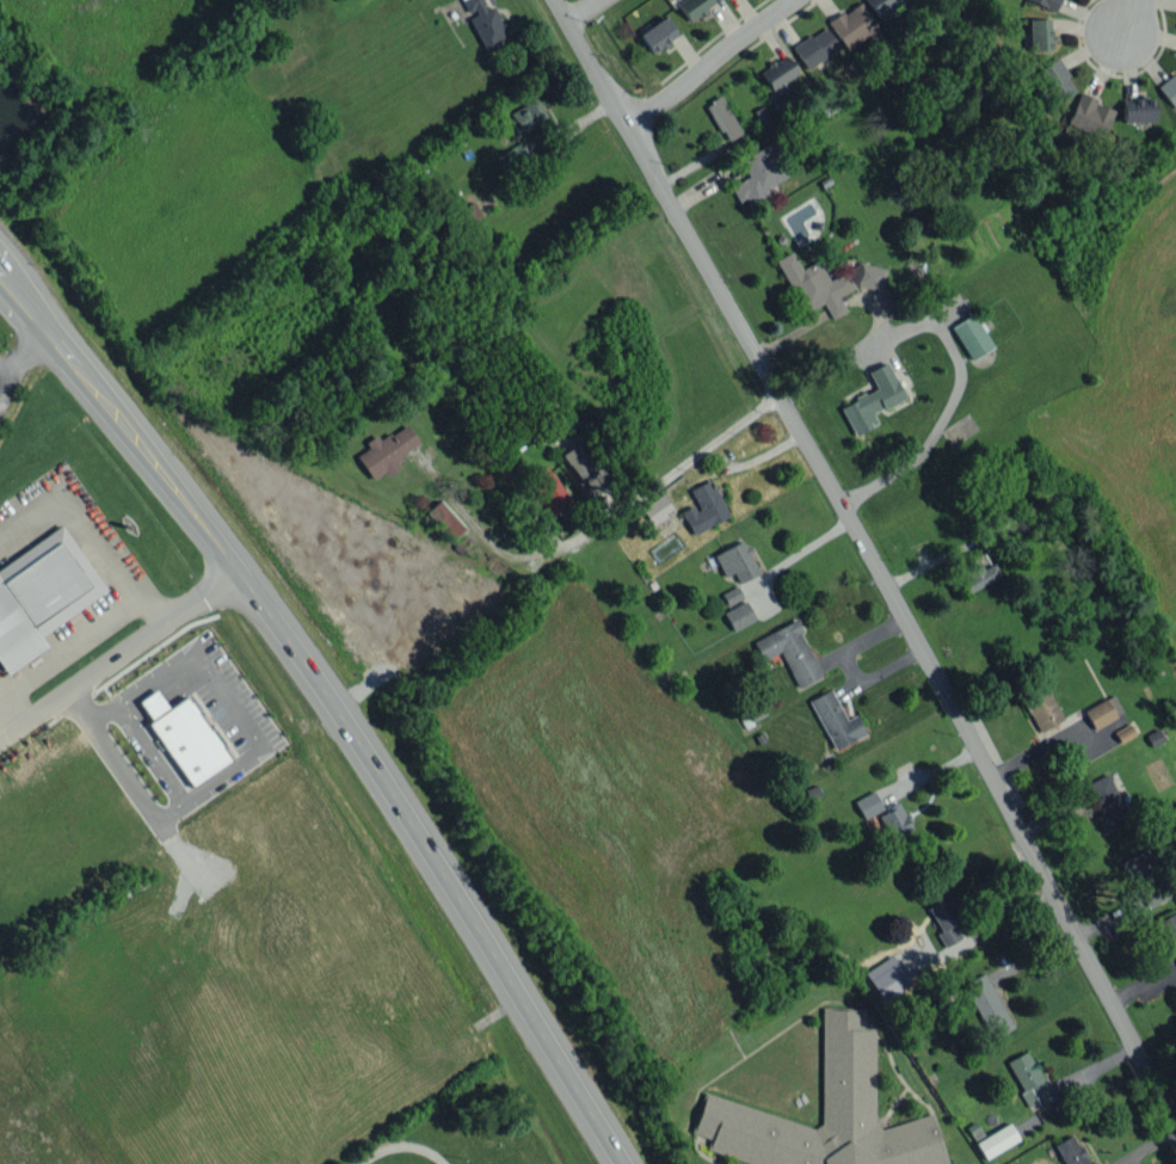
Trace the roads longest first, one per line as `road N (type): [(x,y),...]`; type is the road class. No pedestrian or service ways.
road 1 (residential): [(555,0),(786,399),(1175,1120)]
road 2 (secondary): [(624,1163),(482,930),(294,647),(150,451),(0,274)]
road 3 (residential): [(412,449),(505,561),(544,559),(786,399),(966,301)]
road 4 (residential): [(241,575),(0,740)]
road 5 (residential): [(793,0),(624,124)]

